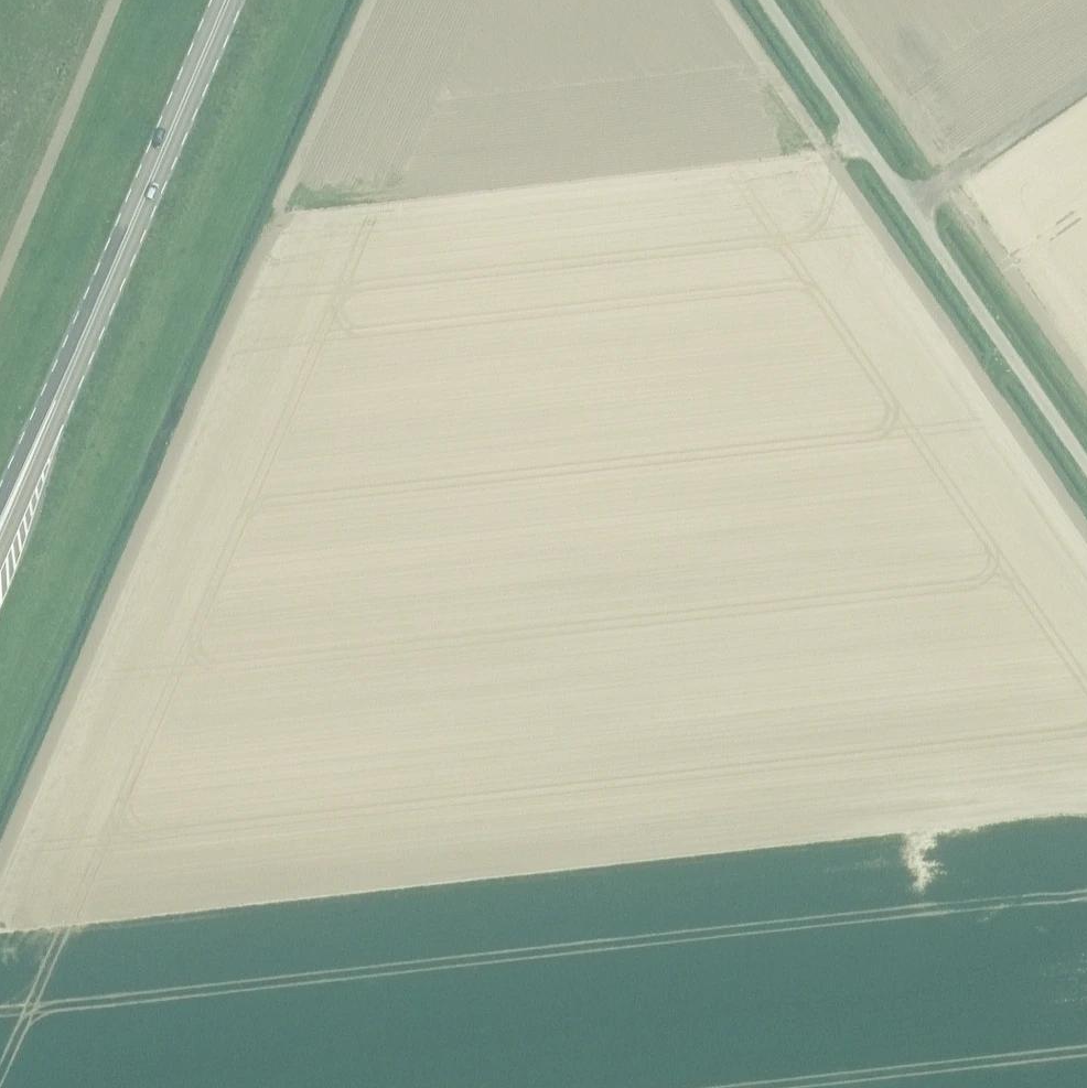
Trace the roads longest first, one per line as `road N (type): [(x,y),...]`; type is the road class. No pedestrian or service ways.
road 1 (unclassified): [(1086,467),(766,0)]
road 2 (primary): [(13,497),(230,0)]
road 3 (track): [(1086,80),(908,202)]

